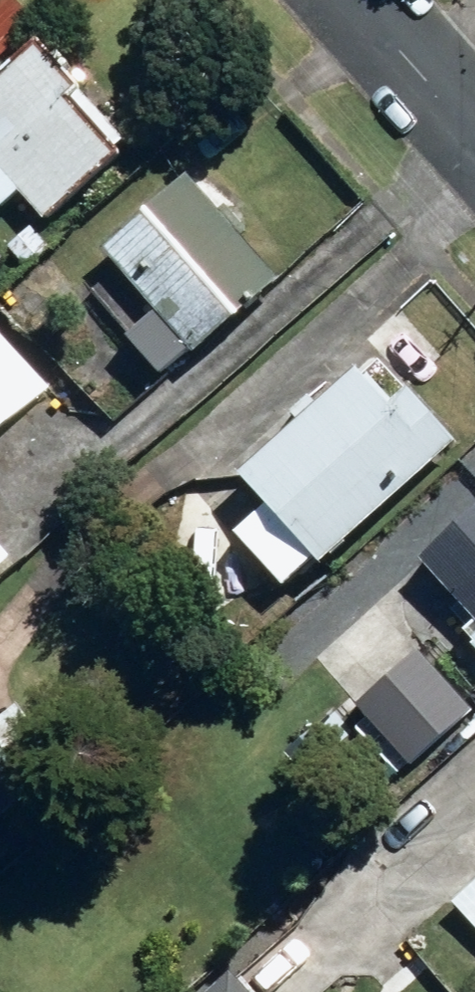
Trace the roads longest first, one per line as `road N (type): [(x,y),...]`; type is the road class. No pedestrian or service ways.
road 1 (residential): [(474,131),(358,0)]

